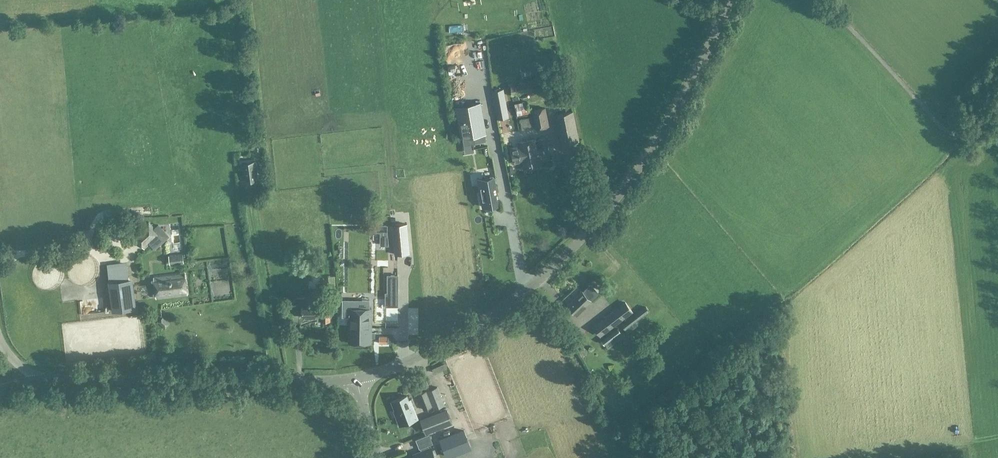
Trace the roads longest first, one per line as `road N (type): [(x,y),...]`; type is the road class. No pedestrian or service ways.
road 1 (tertiary): [(356,379),(461,337),(541,281),(596,227),(656,151),(731,0)]
road 2 (tertiary): [(40,380),(356,379)]

